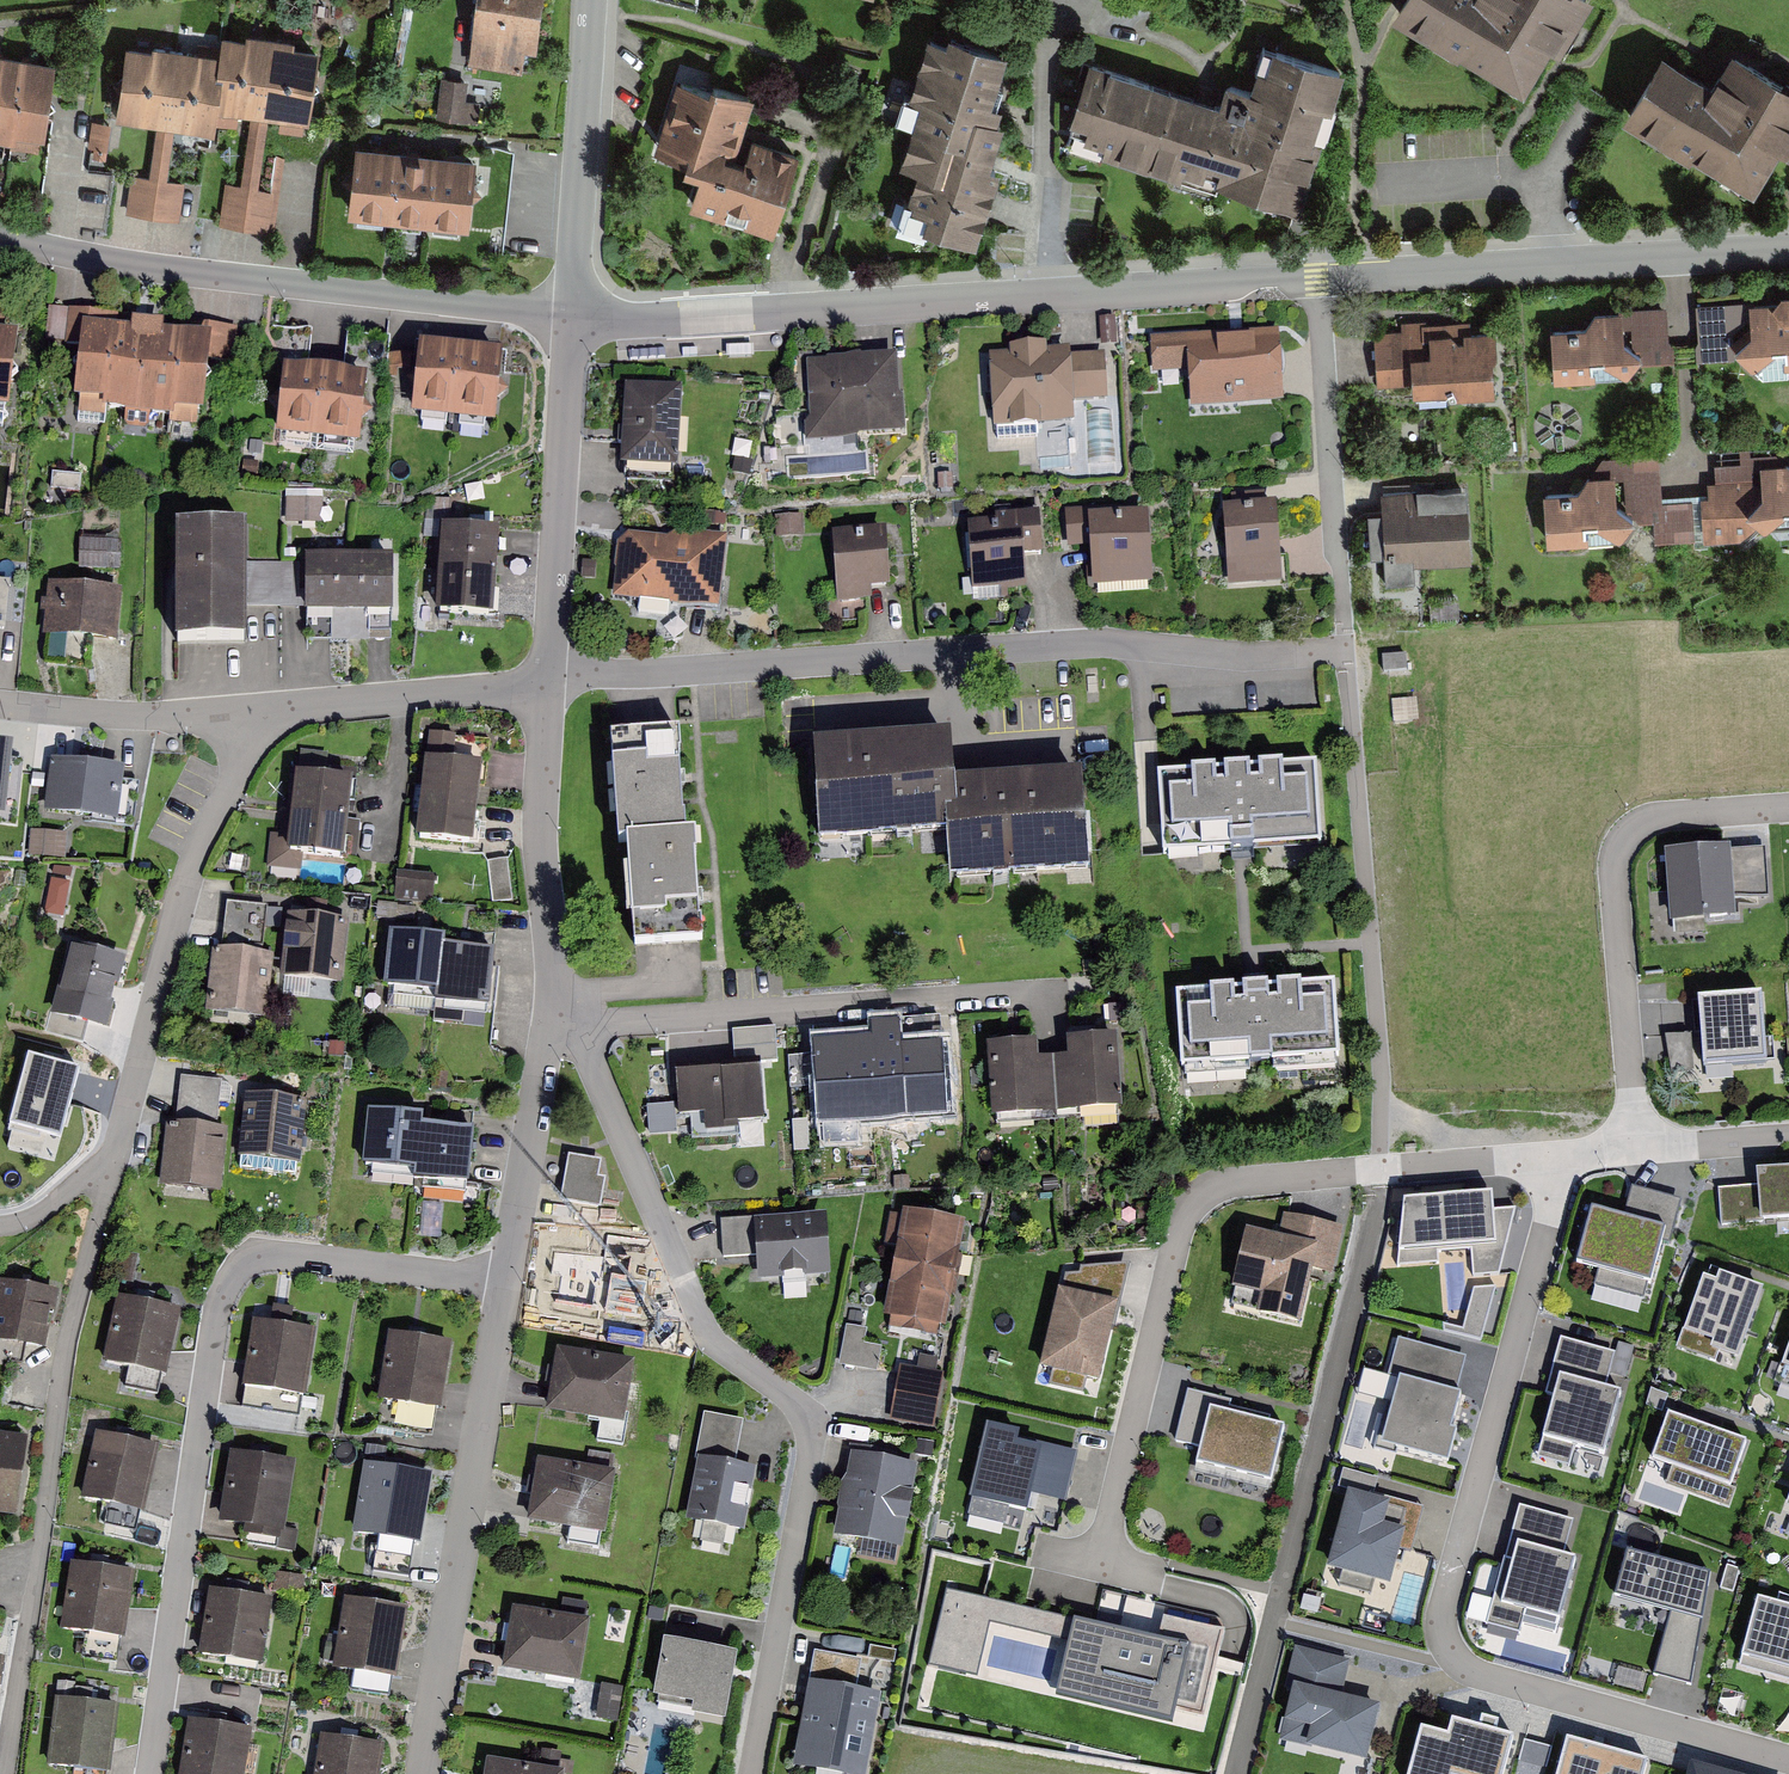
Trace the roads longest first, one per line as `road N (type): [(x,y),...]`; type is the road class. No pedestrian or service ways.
road 1 (residential): [(579,318),(1788,251)]
road 2 (residential): [(1788,1762),(1474,1675),(1445,1636),(1442,1598),(1565,1154)]
road 3 (residential): [(577,1025),(707,1325),(733,1358),(809,1417),(752,1773)]
road 4 (residential): [(551,684),(577,674),(1099,642),(1247,655),(1342,651)]
road 5 (residential): [(150,1773),(218,1305),(230,1280),(256,1260),(277,1258),(509,1279)]
road 6 (residential): [(1102,1570),(1179,1231),(1206,1193),(1238,1182),(1565,1154)]
road 7 (residential): [(117,1147),(67,1338),(6,1773)]
road 8 (residential): [(579,318),(103,262),(0,237)]
road 9 (residential): [(509,1279),(424,1773)]
road 10 (residential): [(577,1025),(1066,992)]
road 11 (residential): [(1636,1148),(1617,852),(1645,822),(1788,808)]
road 12 (residential): [(266,709),(198,848),(117,1147)]
road 13 (residential): [(579,318),(551,684)]
road 14 (residential): [(551,684),(543,842),(553,1006)]
road 15 (residential): [(590,0),(579,318)]
road 16 (residential): [(551,684),(266,709)]
road 17 (residential): [(553,1006),(509,1279)]
road 18 (residential): [(266,709),(152,717),(0,704)]
road 19 (residential): [(1636,1148),(1788,1137)]
road 20 (residential): [(117,1147),(50,1205),(0,1226)]

